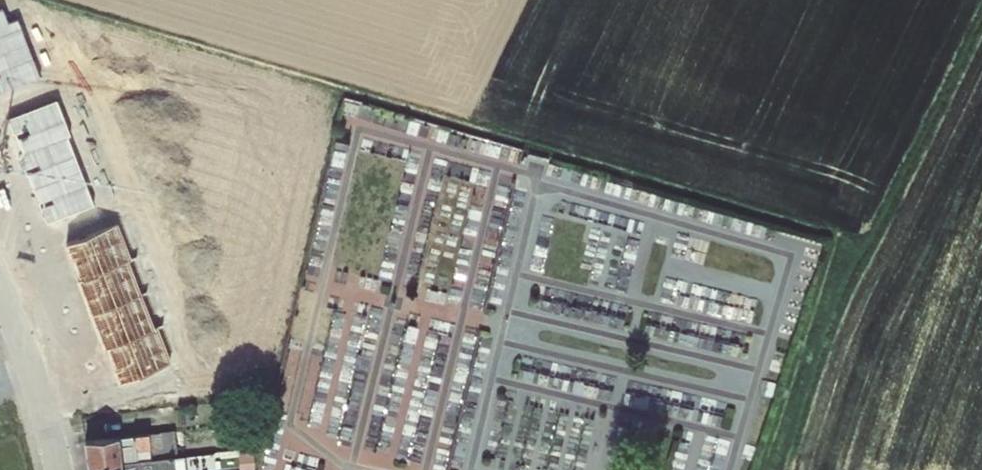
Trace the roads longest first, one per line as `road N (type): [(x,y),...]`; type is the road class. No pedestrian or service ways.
road 1 (residential): [(63,469),(0,293)]

